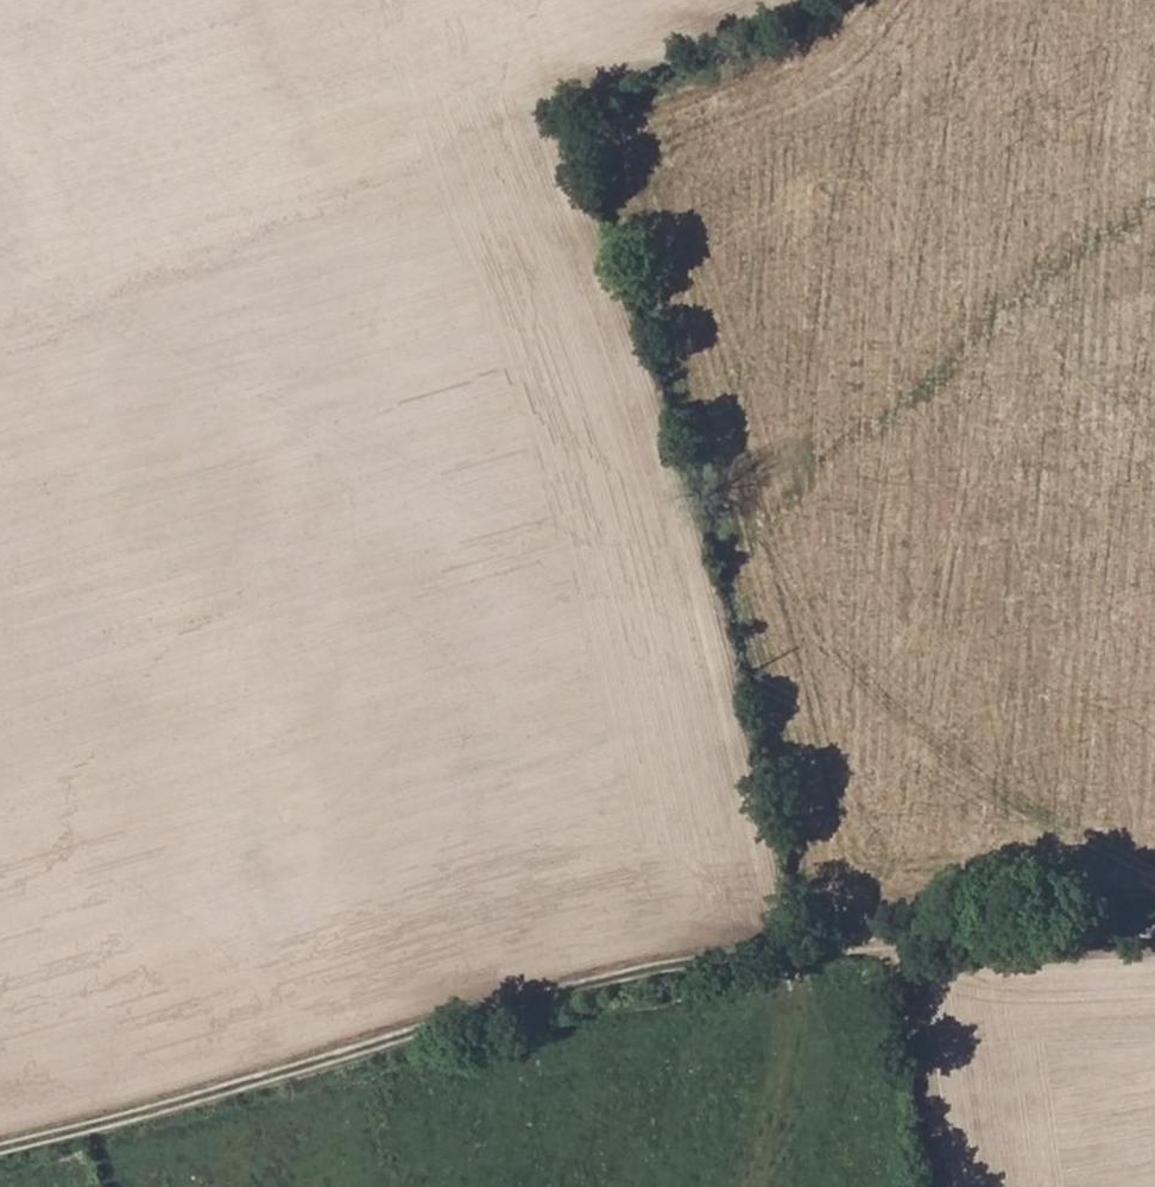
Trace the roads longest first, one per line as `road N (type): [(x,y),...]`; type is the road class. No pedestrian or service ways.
road 1 (track): [(1154,930),(909,935),(662,968),(0,1147)]

